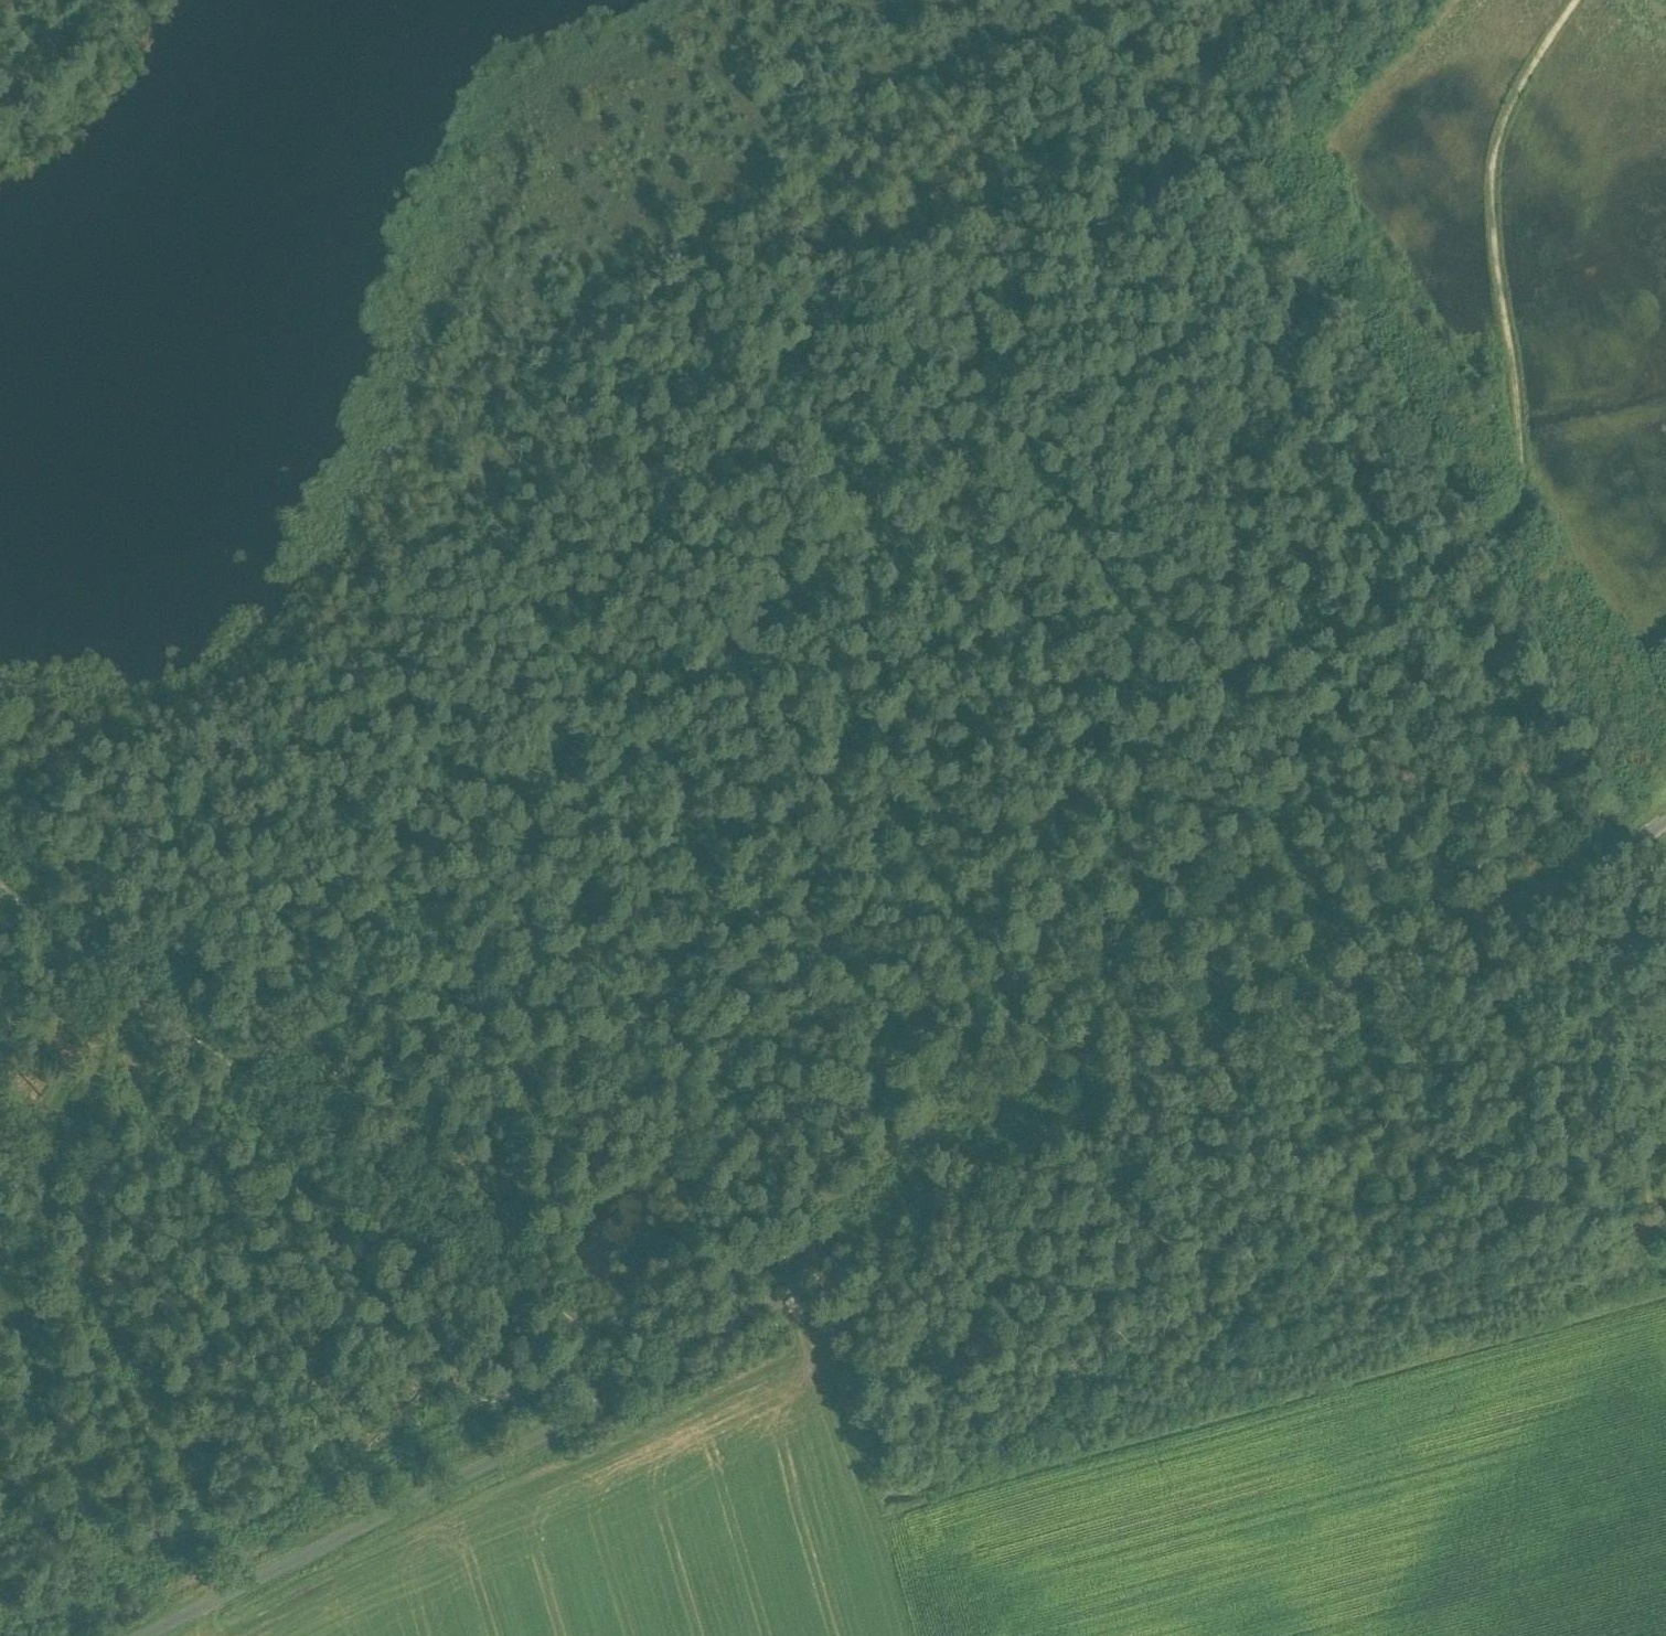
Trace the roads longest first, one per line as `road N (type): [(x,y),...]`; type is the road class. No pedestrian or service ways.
road 1 (unclassified): [(143,1635),(655,1378),(931,1198),(1025,1147),(1545,889),(1665,820)]

